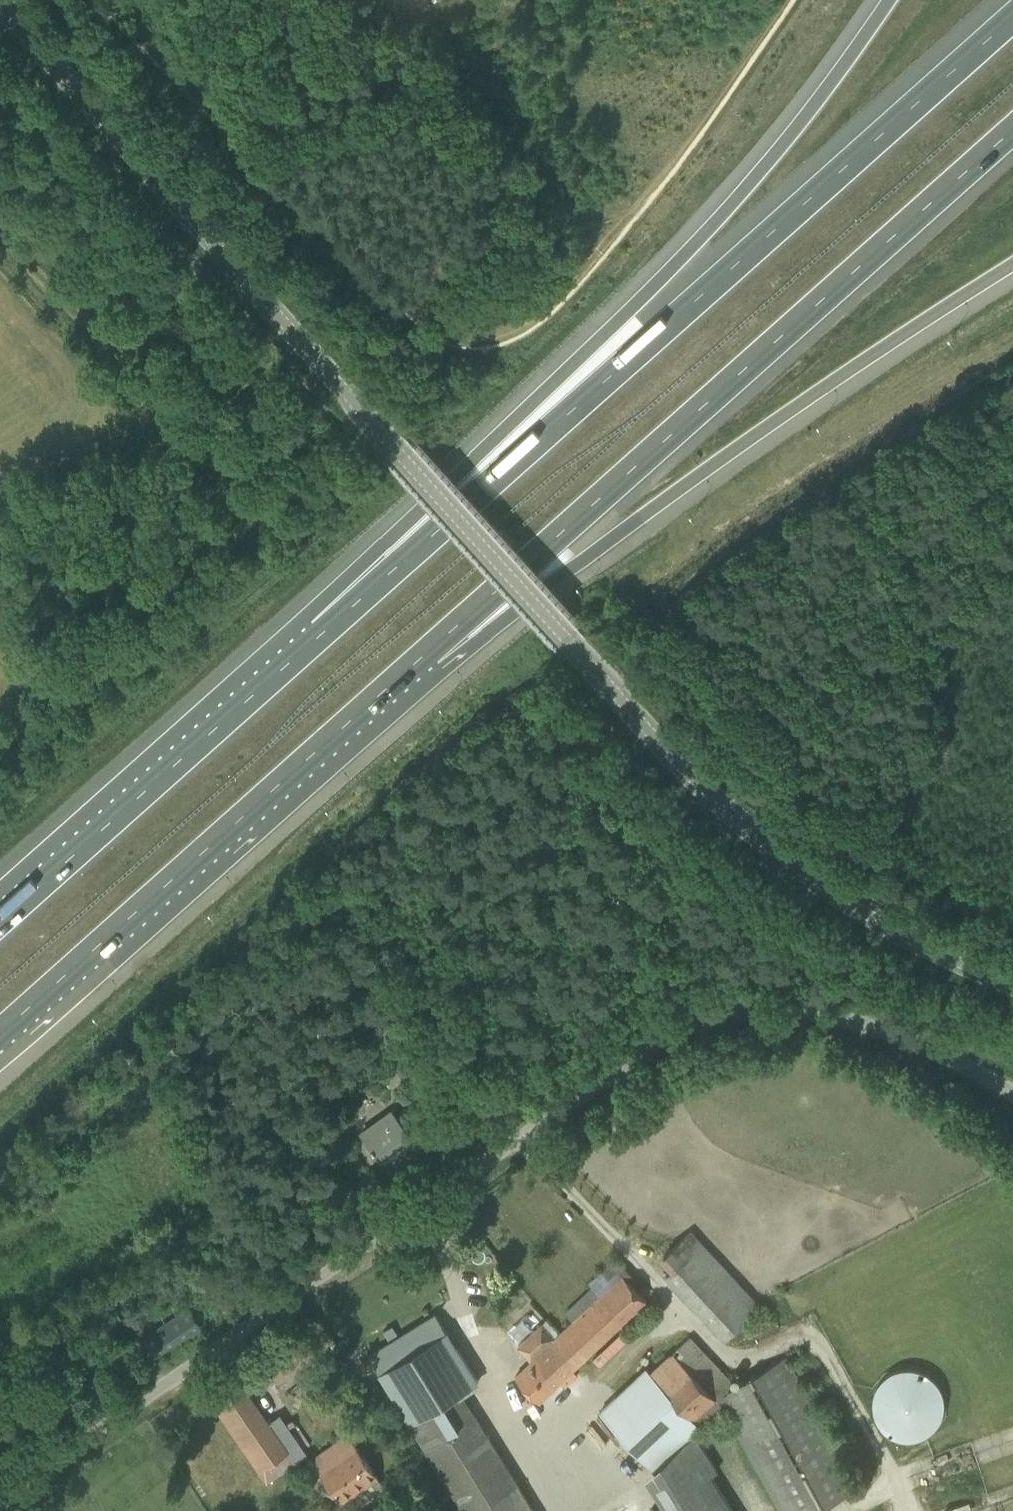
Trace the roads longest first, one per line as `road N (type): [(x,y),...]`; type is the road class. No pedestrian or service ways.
road 1 (unclassified): [(1012,983),(913,945),(795,868),(686,769),(5,0)]
road 2 (unclassified): [(0,1500),(730,1008),(789,1003),(881,1021),(1012,1095)]
road 3 (track): [(102,0),(428,325),(472,346),(505,350),(582,281),(761,45),(785,0)]
road 4 (motorway): [(1012,16),(323,633)]
road 5 (motorway): [(890,0),(800,122),(705,232),(378,550),(323,633)]
road 6 (motorway): [(432,650),(1012,132)]
road 7 (motorway): [(432,650),(554,580),(835,378),(1012,262)]
road 8 (motorway): [(0,1035),(432,650)]
road 9 (motorway): [(323,633),(0,921)]

